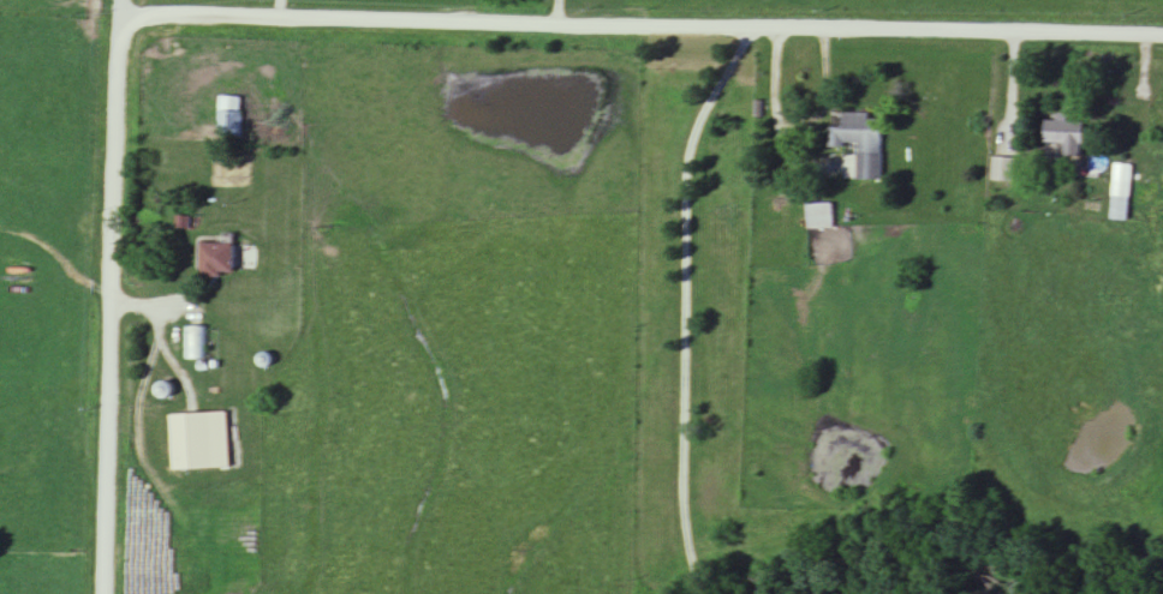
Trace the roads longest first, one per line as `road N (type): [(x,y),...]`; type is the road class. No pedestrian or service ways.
road 1 (residential): [(1162,35),(115,16)]
road 2 (residential): [(101,593),(118,0)]

